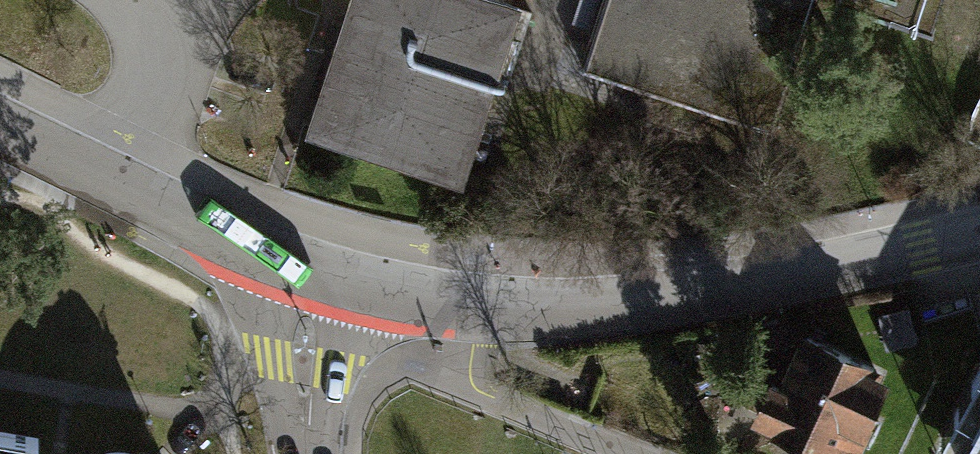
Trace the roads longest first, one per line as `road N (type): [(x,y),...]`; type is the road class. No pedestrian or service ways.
road 1 (residential): [(979,232),(650,304),(556,311),(460,304),(316,271)]
road 2 (residential): [(316,271),(220,235),(0,128)]
road 3 (residential): [(307,453),(303,367),(316,271)]

